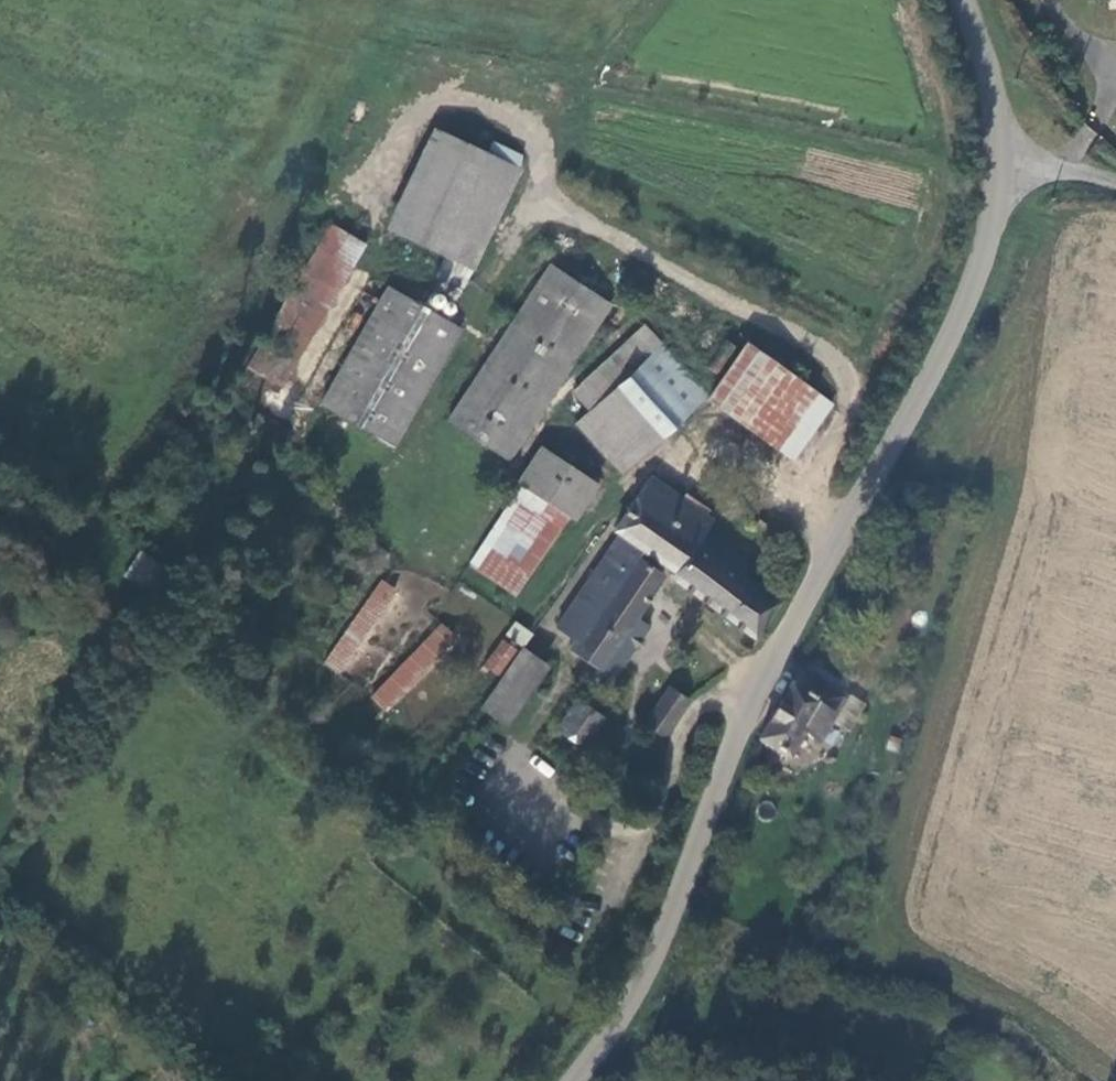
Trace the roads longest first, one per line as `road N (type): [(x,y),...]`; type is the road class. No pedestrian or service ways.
road 1 (unclassified): [(1007,156),(979,266),(948,339),(749,712),(652,967),(570,1080)]
road 2 (unclassified): [(967,0),(993,62),(1007,156)]

